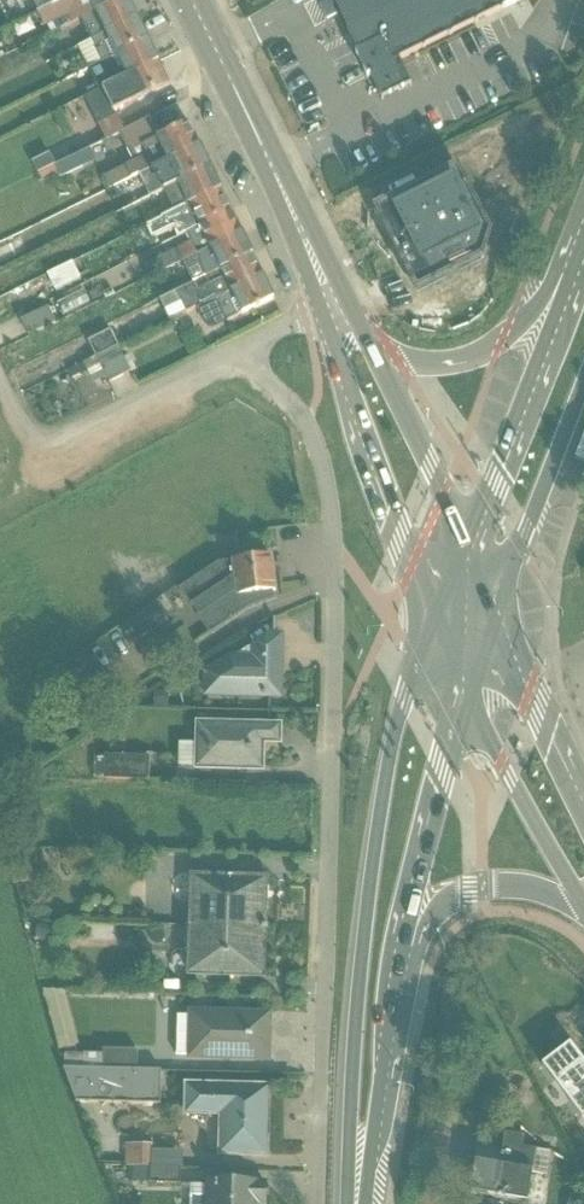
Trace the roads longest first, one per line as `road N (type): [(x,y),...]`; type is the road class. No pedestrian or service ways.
road 1 (residential): [(236,349),(307,420),(331,511),(317,1203)]
road 2 (secondary): [(427,620),(383,772),(361,903),(341,1203)]
road 3 (secondary): [(314,309),(427,620)]
road 4 (secondary): [(580,251),(462,535)]
road 5 (secondary): [(394,985),(464,699)]
road 6 (secondary): [(580,251),(516,330),(485,351),(437,366),(374,360)]
road 7 (secondary): [(495,610),(583,377)]
road 8 (secondary): [(464,699),(573,901)]
road 9 (secondary): [(394,985),(431,919),(469,890),(506,887),(573,901)]
road 10 (secondary): [(364,1203),(394,985)]
road 11 (secondary): [(281,188),(189,0)]
road 12 (secondary): [(583,796),(495,610)]
road 13 (secondary): [(462,535),(374,360)]
road 14 (secondary): [(346,308),(281,188)]
road 15 (secondary): [(281,188),(314,309)]

